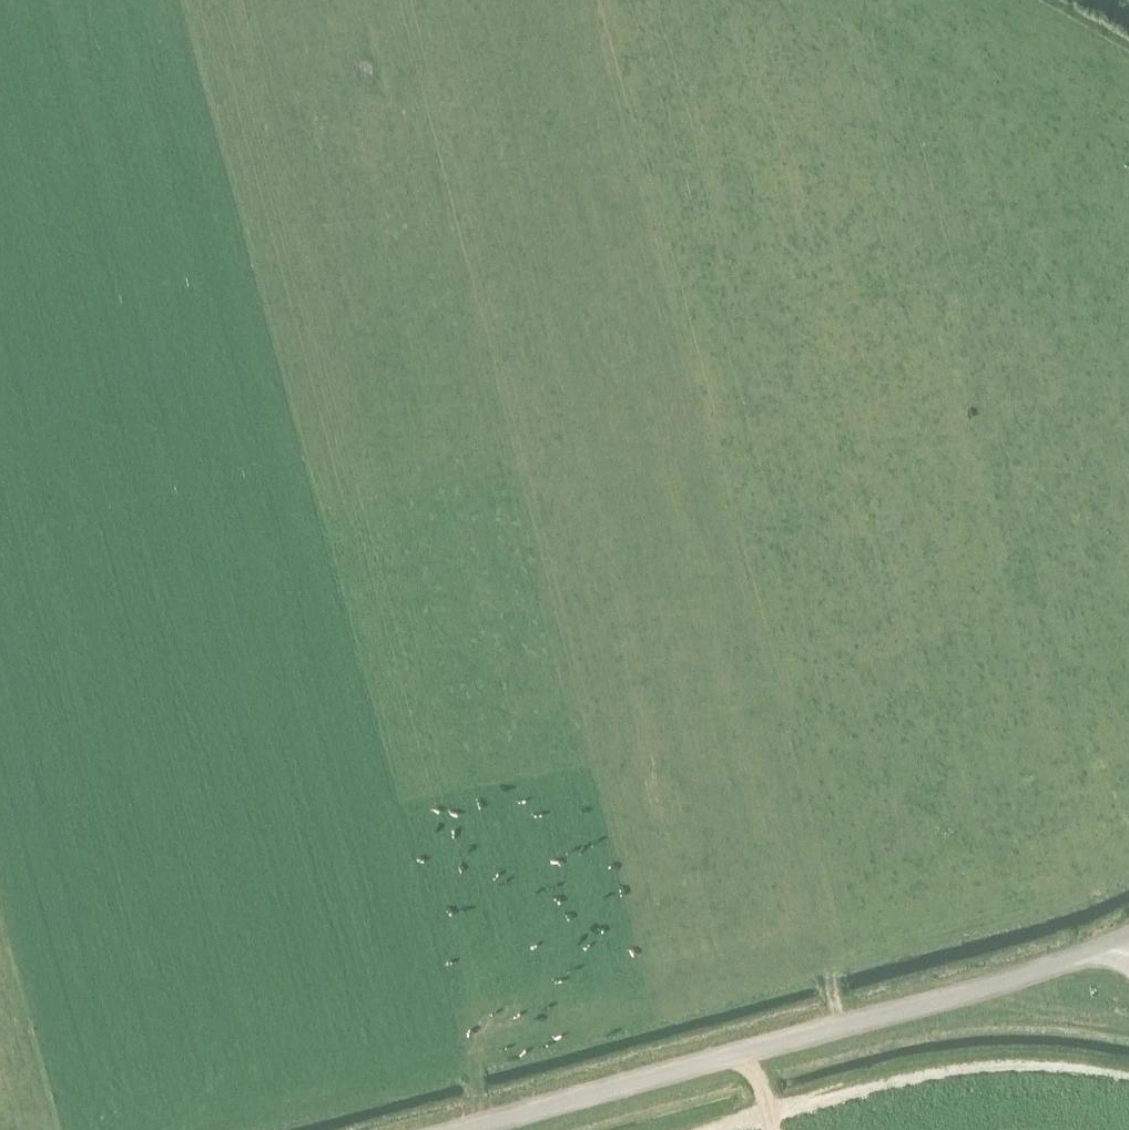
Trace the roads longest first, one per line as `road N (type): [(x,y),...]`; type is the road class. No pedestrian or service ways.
road 1 (unclassified): [(1127,938),(995,984),(458,1129)]

